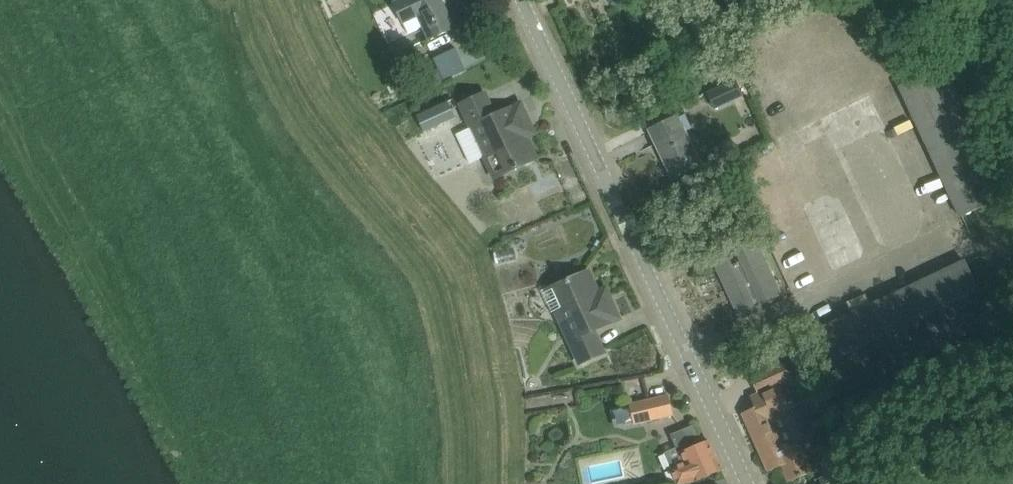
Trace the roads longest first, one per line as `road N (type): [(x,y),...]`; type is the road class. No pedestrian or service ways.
road 1 (track): [(273,0),(350,138),(467,274),(487,355),(494,483)]
road 2 (tertiary): [(747,483),(523,0)]

